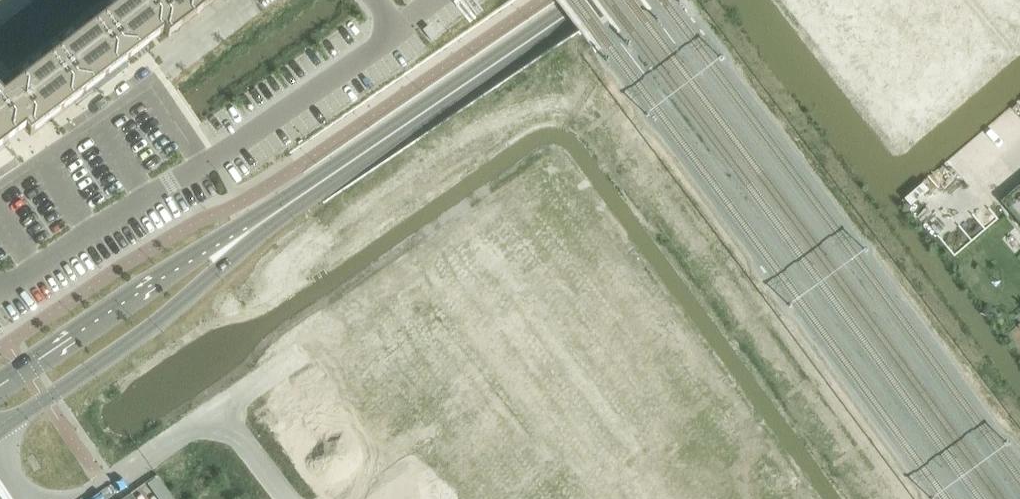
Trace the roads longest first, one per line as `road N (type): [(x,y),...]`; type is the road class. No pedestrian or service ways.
road 1 (residential): [(372,0),(394,31),(203,166),(0,293)]
road 2 (tertiary): [(233,246),(587,0)]
road 3 (track): [(624,498),(611,466),(445,284),(412,276)]
road 4 (tertiary): [(0,430),(197,288),(233,246)]
road 5 (tertiary): [(233,246),(190,263),(0,377)]
road 6 (unclassified): [(217,412),(433,261)]
road 7 (unclassified): [(217,412),(87,498)]

